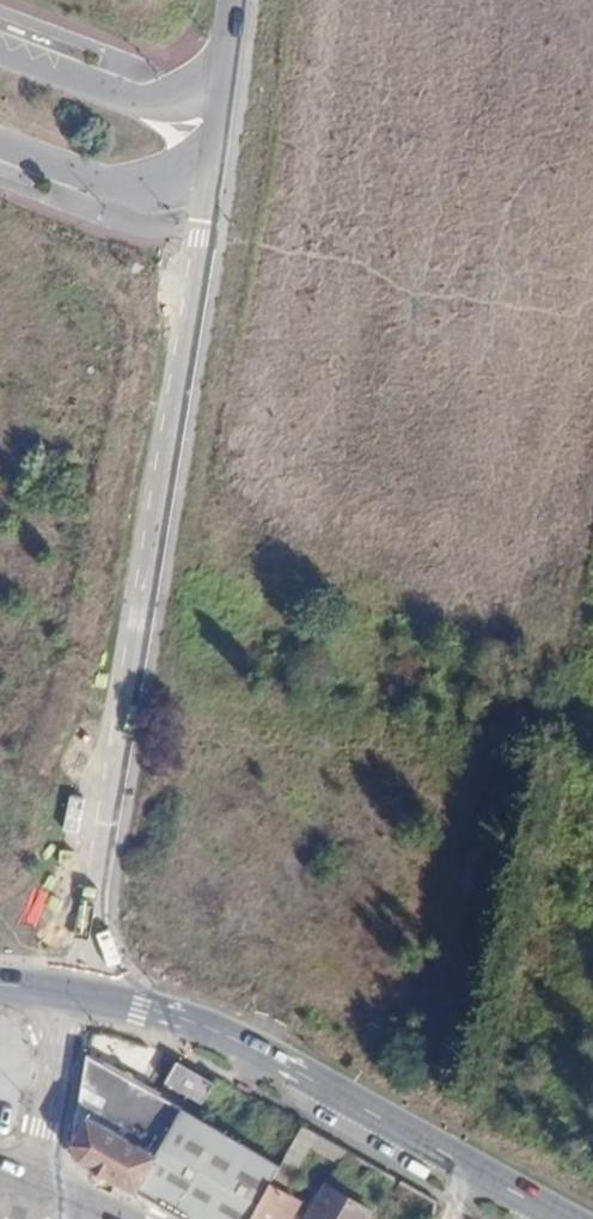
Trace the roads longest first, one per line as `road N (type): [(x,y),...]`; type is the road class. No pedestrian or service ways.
road 1 (residential): [(71,991),(216,151)]
road 2 (primary): [(568,1218),(259,1049),(157,1011),(71,991)]
road 3 (tertiary): [(228,46),(210,79),(178,99),(149,104),(0,49)]
road 4 (tertiary): [(0,143),(107,183),(143,187),(216,151)]
road 5 (residential): [(35,1178),(71,991)]

